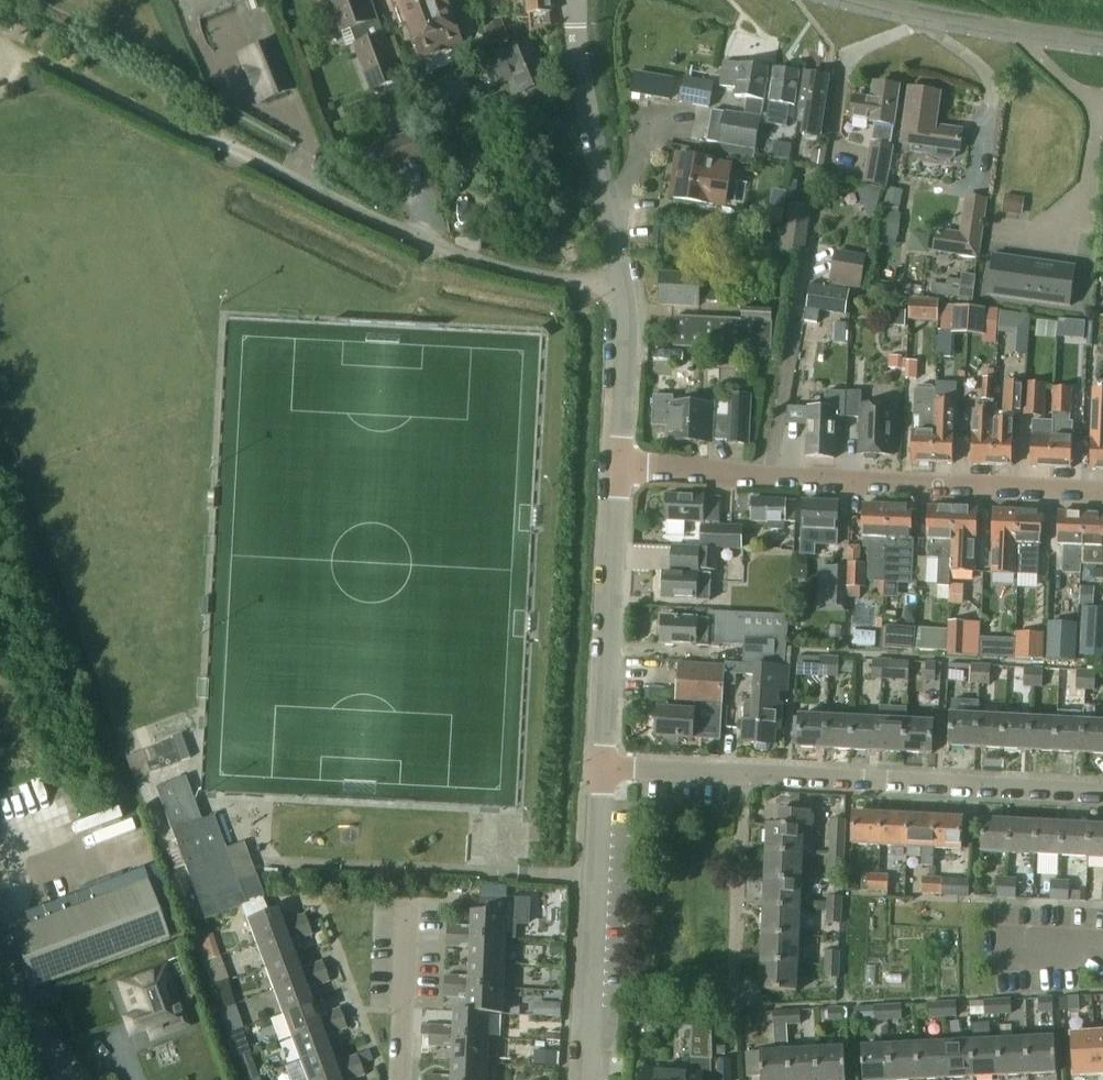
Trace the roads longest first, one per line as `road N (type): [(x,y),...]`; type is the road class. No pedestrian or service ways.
road 1 (residential): [(1102,793),(607,769)]
road 2 (residential): [(1102,491),(621,471)]
road 3 (residential): [(228,142),(473,257),(574,279),(622,280)]
road 4 (tertiary): [(589,1079),(607,769)]
road 5 (tertiary): [(607,769),(621,471)]
road 6 (tertiary): [(622,280),(581,78),(577,0)]
road 7 (tertiary): [(855,0),(1102,44)]
road 8 (tertiary): [(621,471),(628,319),(622,280)]
road 9 (residential): [(400,1079),(407,914)]

